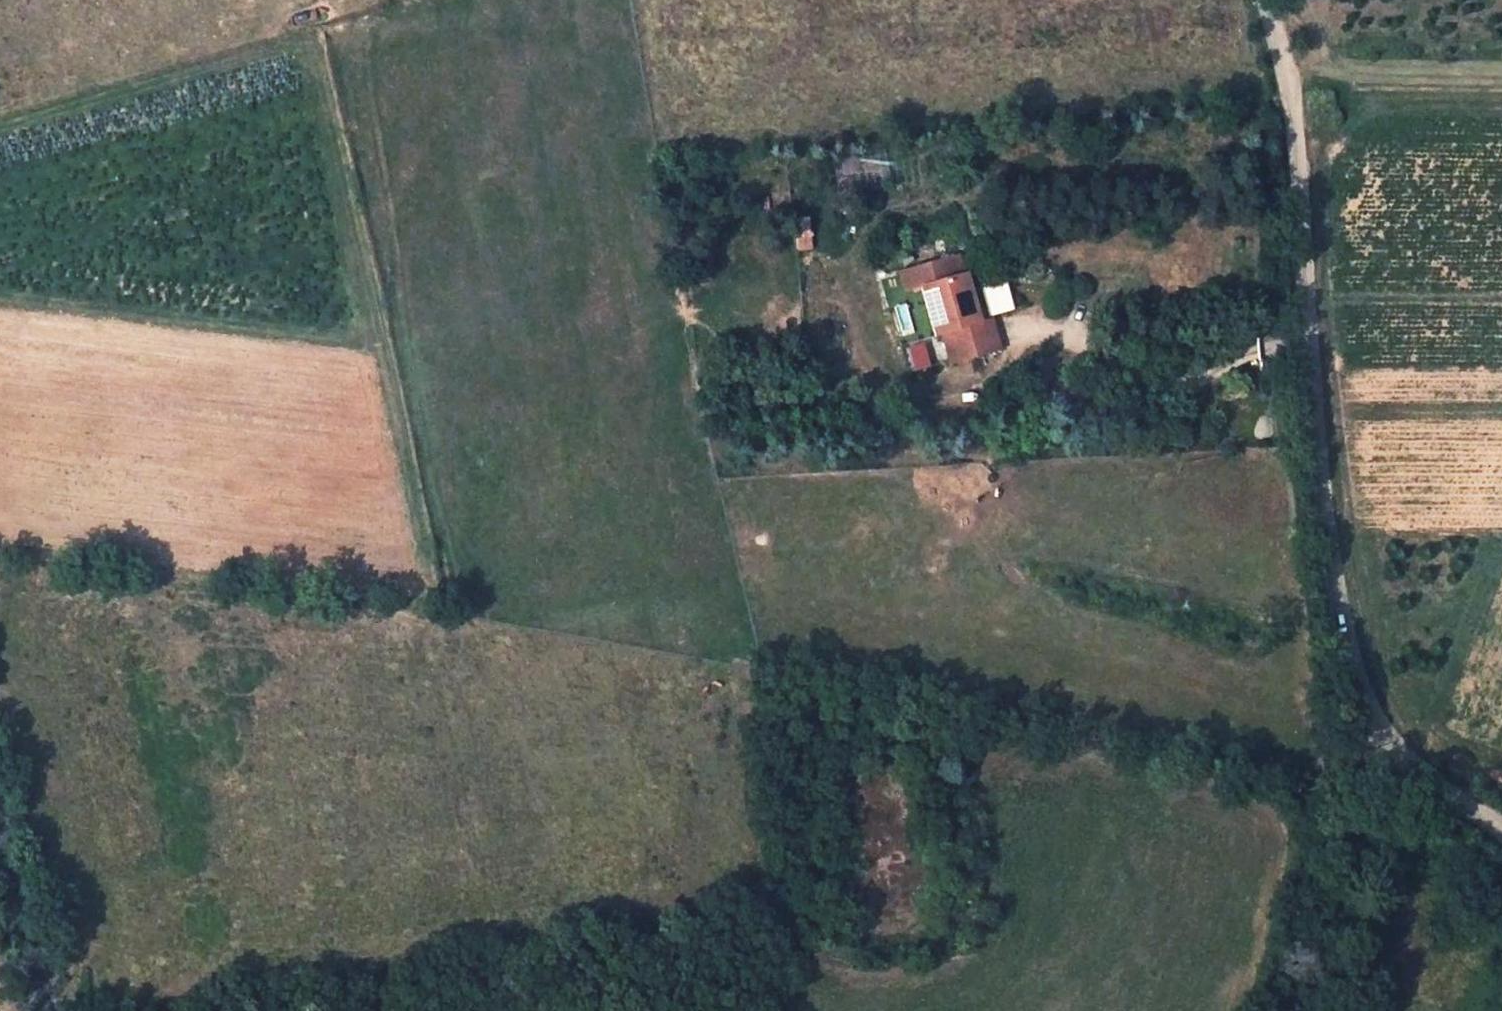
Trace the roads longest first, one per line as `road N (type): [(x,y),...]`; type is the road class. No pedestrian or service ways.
road 1 (residential): [(1501,844),(1389,760),(1354,694),(1324,579),(1288,127),(1262,0)]
road 2 (unclassified): [(0,886),(34,1010)]

